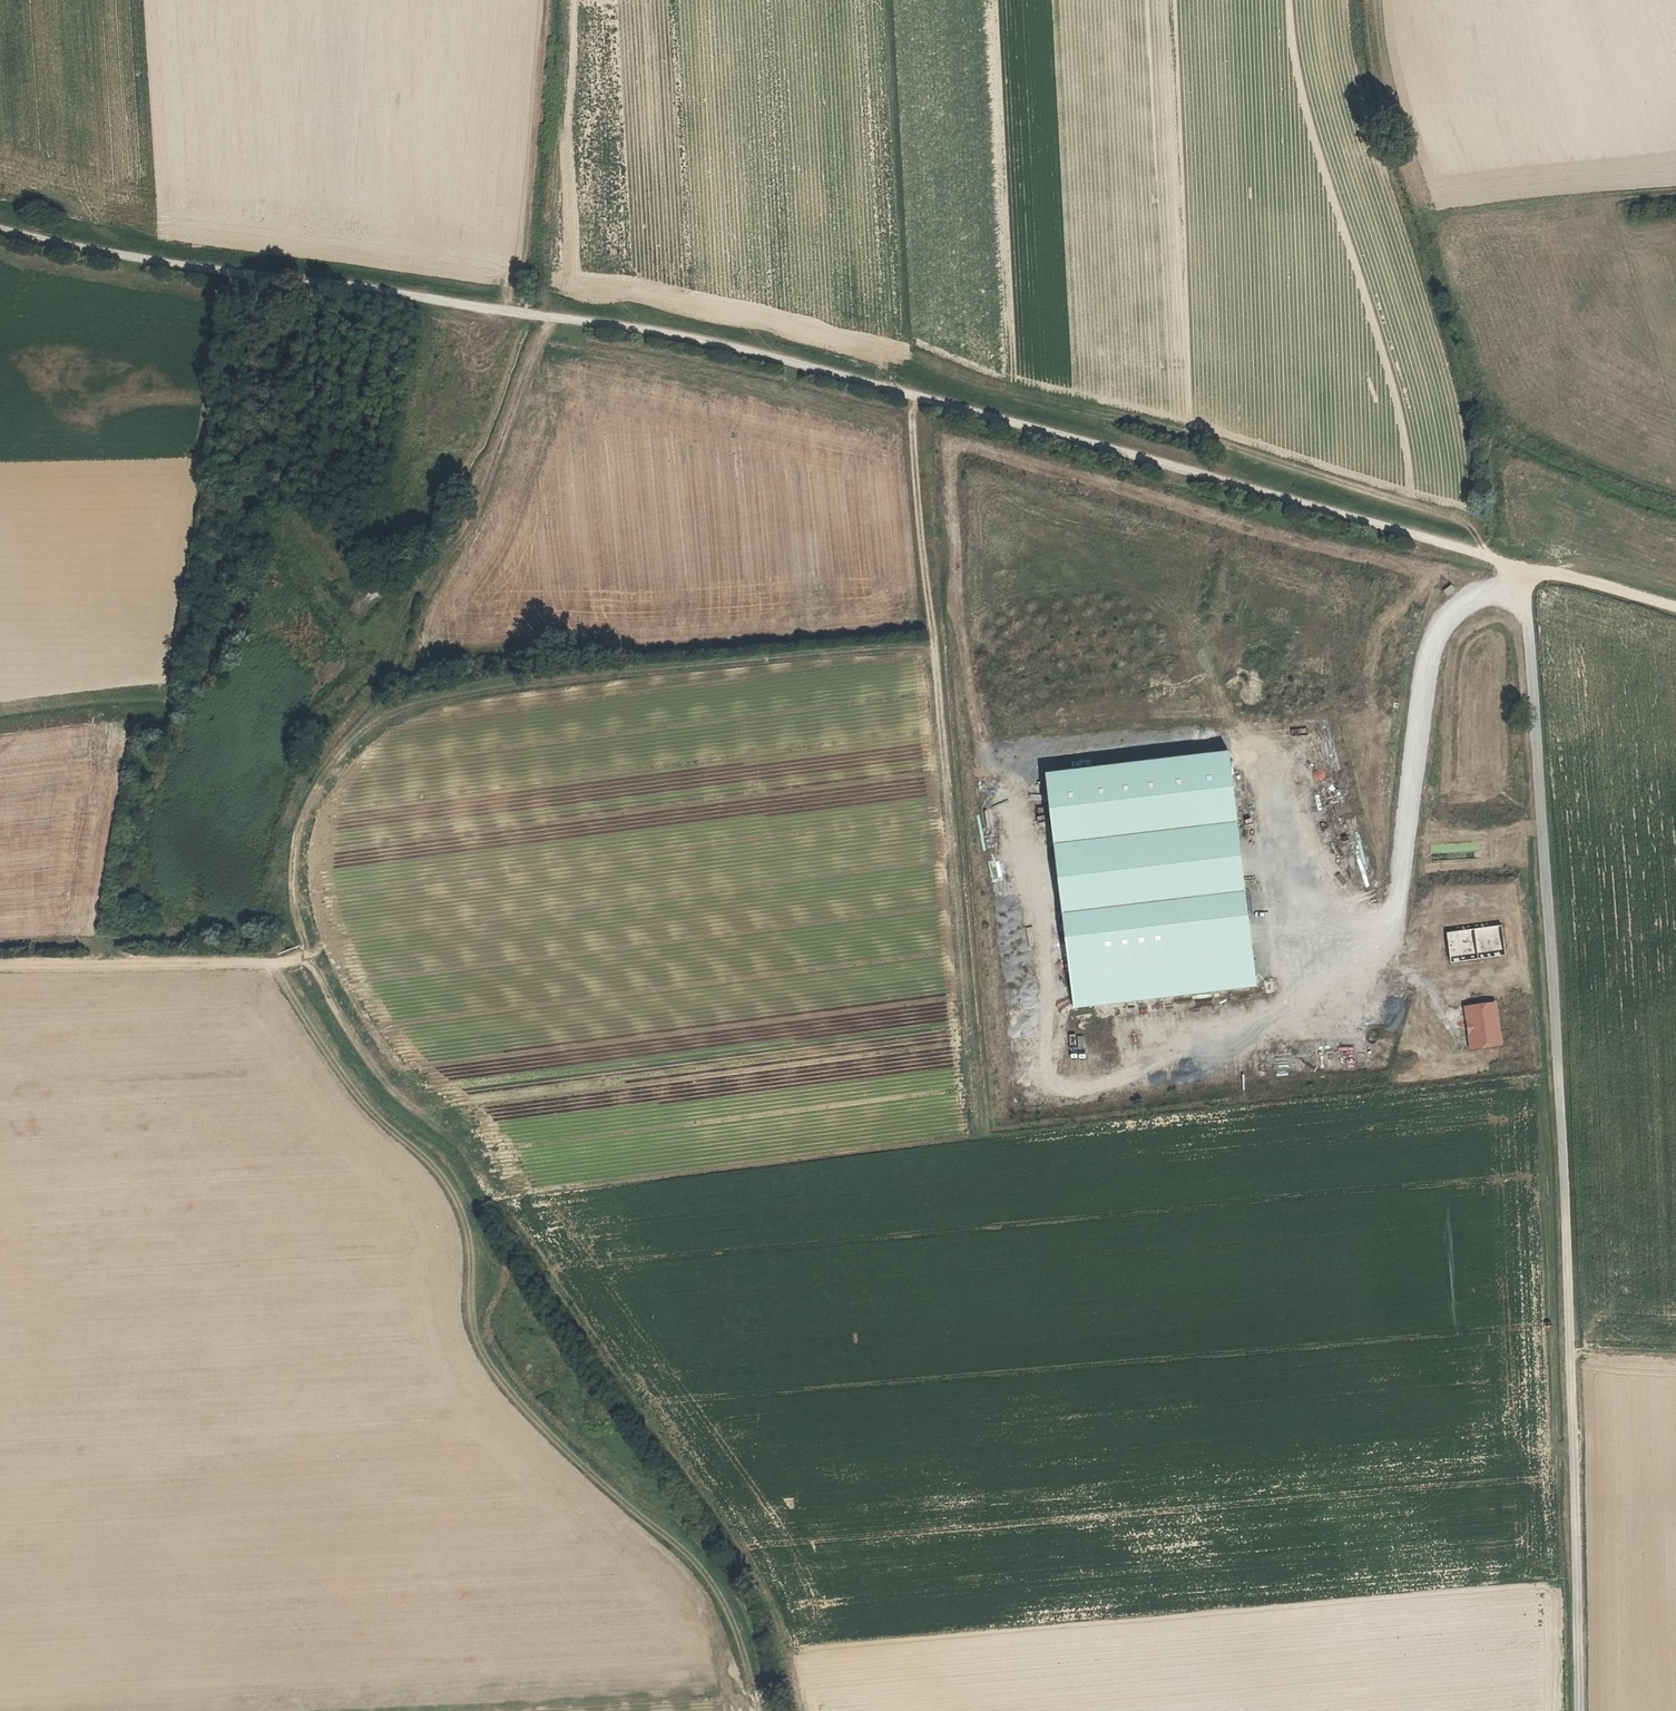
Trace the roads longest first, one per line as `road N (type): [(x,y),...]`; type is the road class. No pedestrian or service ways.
road 1 (unclassified): [(0,233),(181,268),(630,328),(738,350),(1525,574)]
road 2 (unclassified): [(1582,1710),(1546,817),(1525,574)]
road 3 (unclassified): [(1525,574),(1675,611)]

